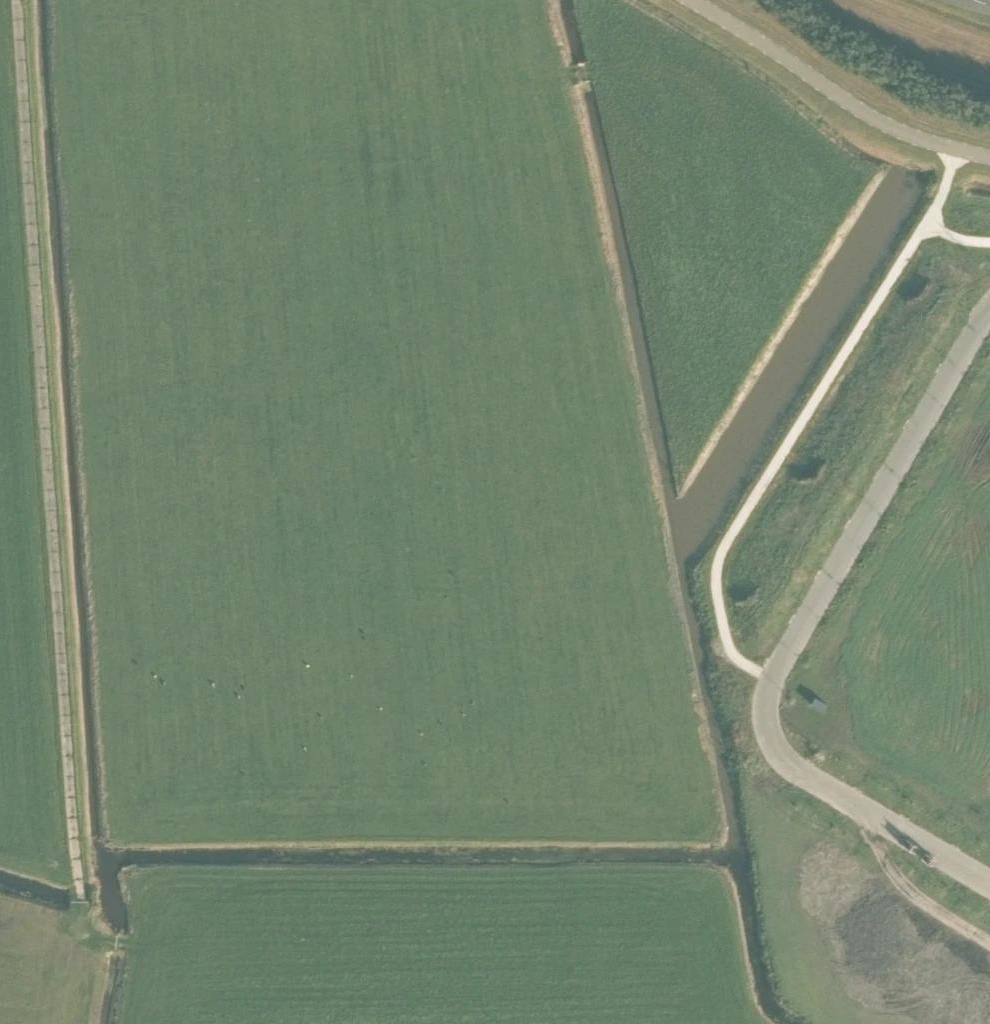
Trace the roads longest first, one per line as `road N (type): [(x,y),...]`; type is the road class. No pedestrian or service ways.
road 1 (unclassified): [(989,884),(799,772),(774,744),(766,715),(773,678),(989,310)]
road 2 (unclassified): [(989,158),(885,123),(690,0)]

